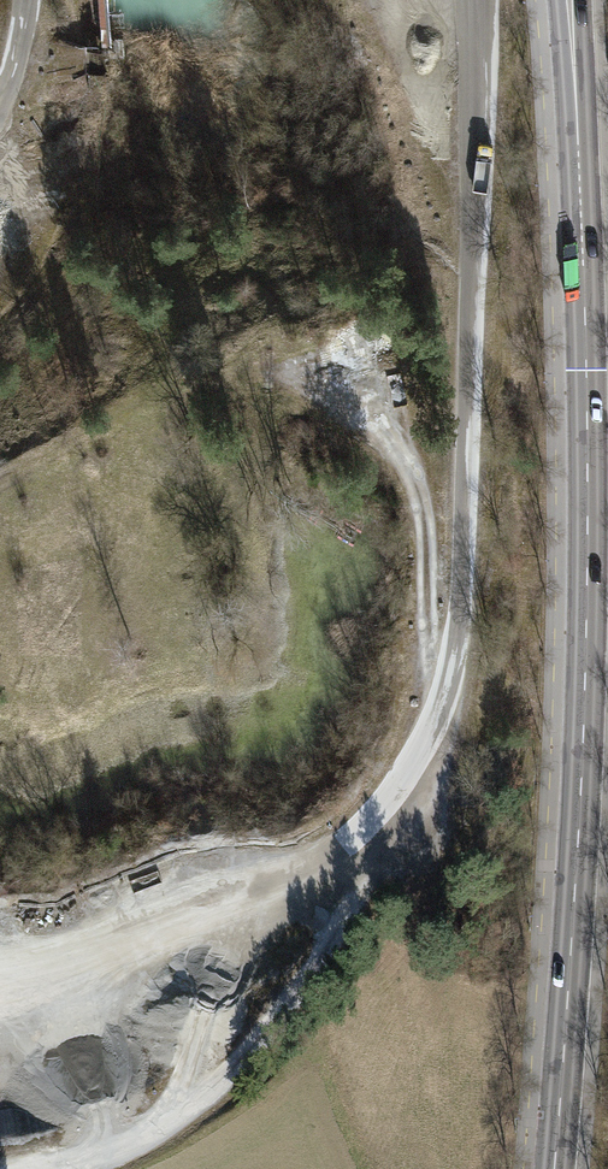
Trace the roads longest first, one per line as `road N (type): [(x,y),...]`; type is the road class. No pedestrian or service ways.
road 1 (track): [(487,0),(490,87),(461,587),(438,726),(404,813),(293,1010),(213,1109),(131,1154),(38,1168)]
road 2 (primary): [(570,0),(586,375),(586,636),(554,1168)]
road 3 (track): [(404,813),(257,903),(131,959),(0,976)]
road 4 (track): [(0,477),(118,411)]
road 5 (track): [(0,126),(17,107),(37,0)]

